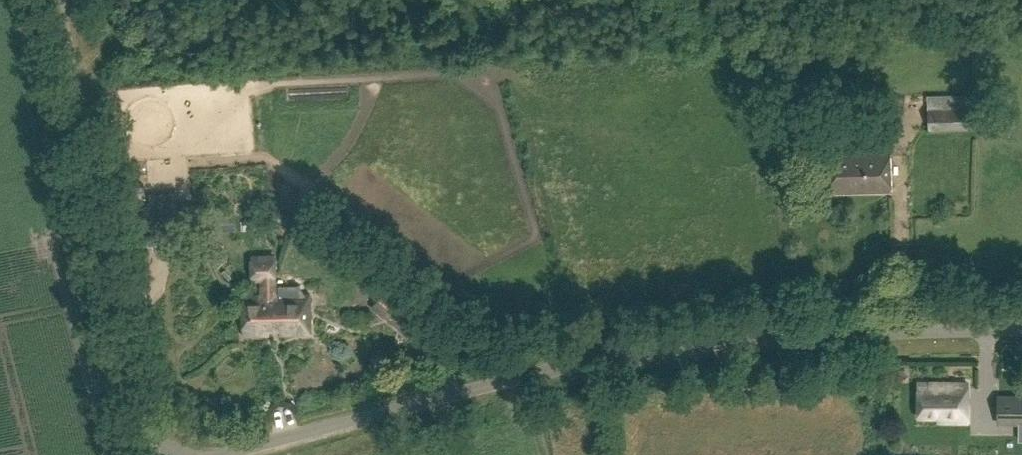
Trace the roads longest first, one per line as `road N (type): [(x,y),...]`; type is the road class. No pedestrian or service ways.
road 1 (unclassified): [(217,454),(652,349),(1021,328)]
road 2 (unclassified): [(155,454),(59,0)]

